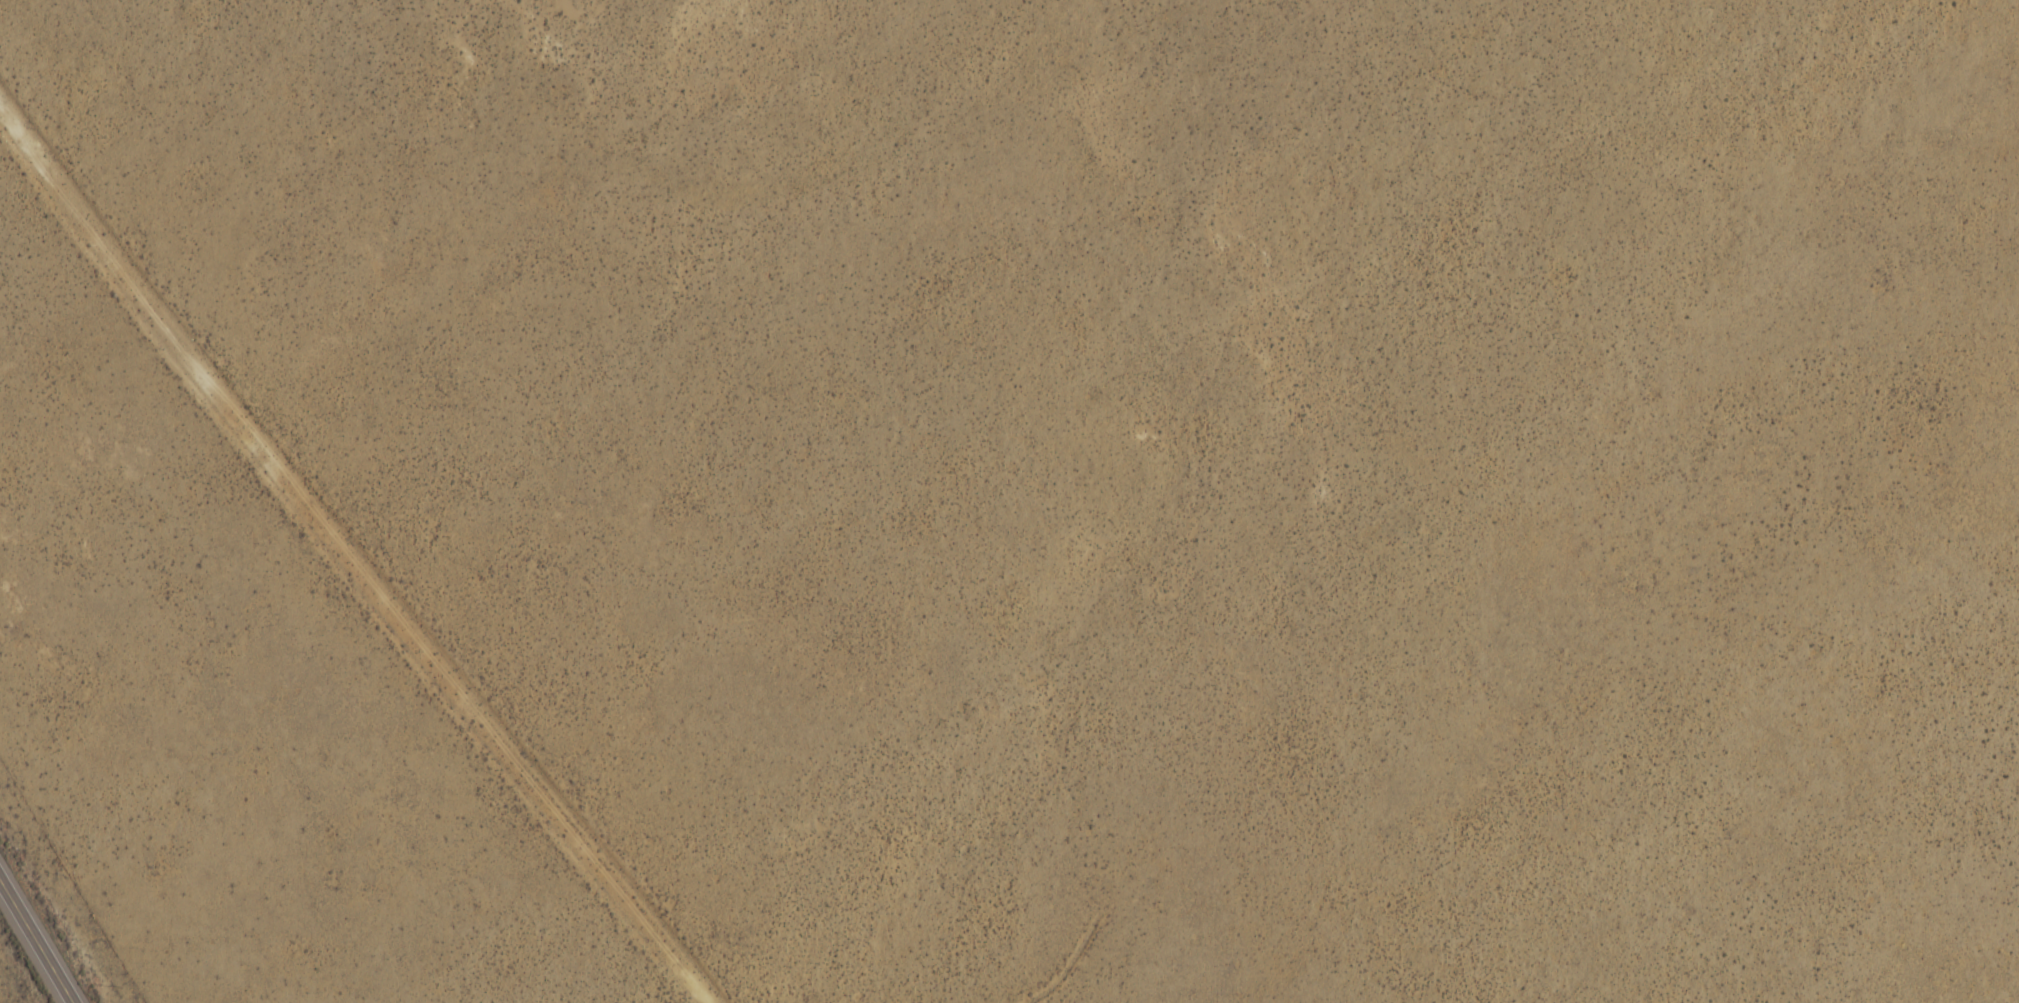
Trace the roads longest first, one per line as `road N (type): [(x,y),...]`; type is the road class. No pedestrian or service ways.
road 1 (track): [(694,1002),(63,194),(0,101)]

